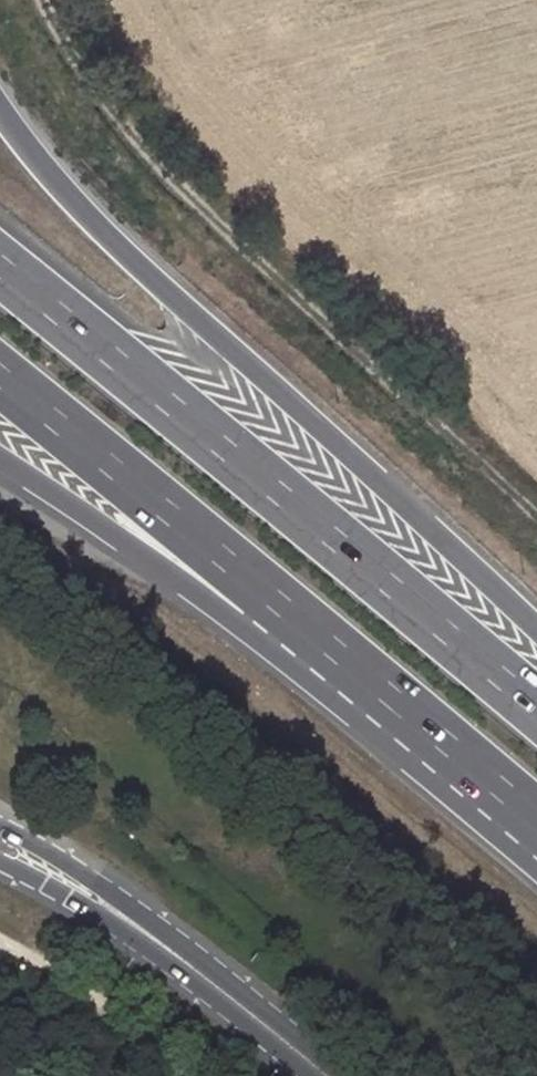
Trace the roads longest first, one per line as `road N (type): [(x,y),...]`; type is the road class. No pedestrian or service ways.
road 1 (motorway): [(536,628),(77,205),(0,110)]
road 2 (track): [(46,0),(90,89),(175,186),(536,516)]
road 3 (motorway): [(536,707),(0,267)]
road 4 (motorway): [(0,377),(498,787)]
road 5 (motorway): [(0,461),(498,787)]
road 6 (tertiary): [(207,979),(98,884),(0,828)]
road 7 (tertiary): [(0,864),(207,979)]
road 8 (tertiary): [(207,979),(326,1075)]

